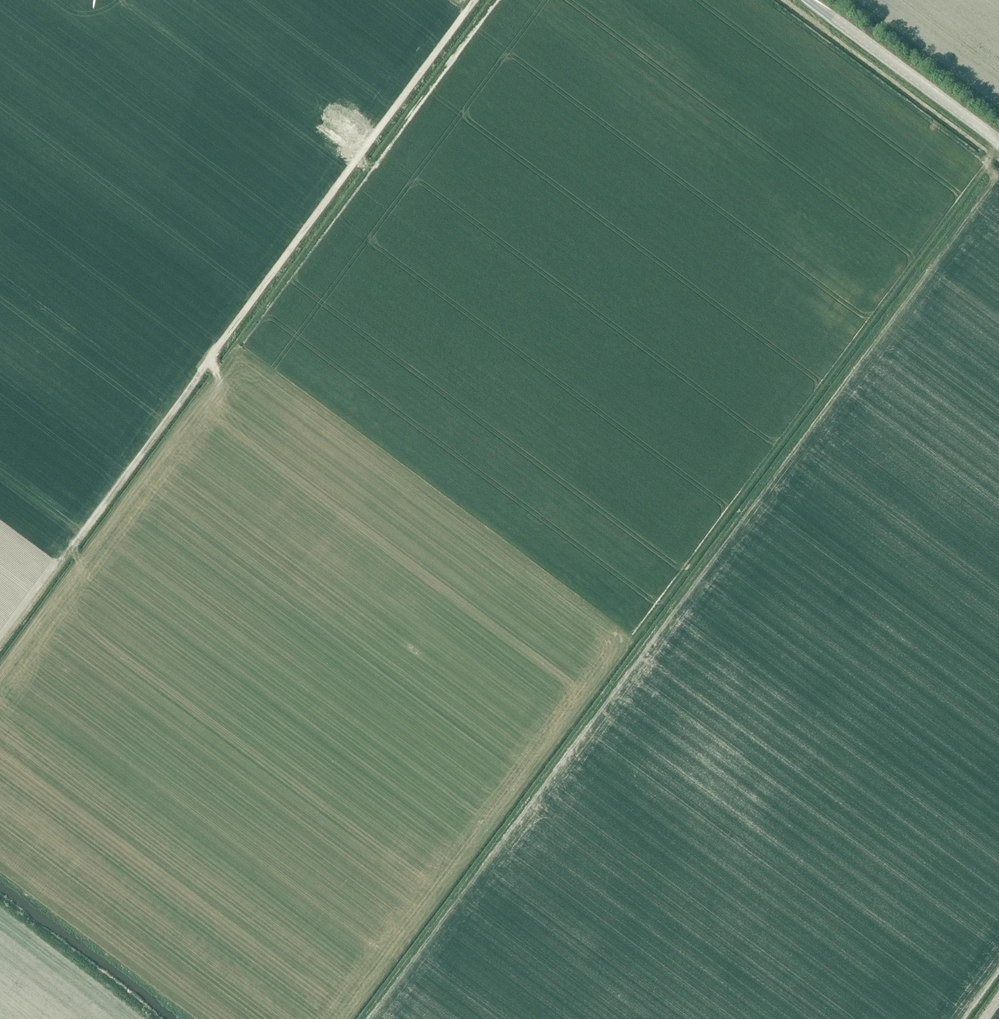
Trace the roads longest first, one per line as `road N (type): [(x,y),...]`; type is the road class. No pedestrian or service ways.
road 1 (track): [(200,370),(476,0)]
road 2 (unclassified): [(998,143),(808,0)]

